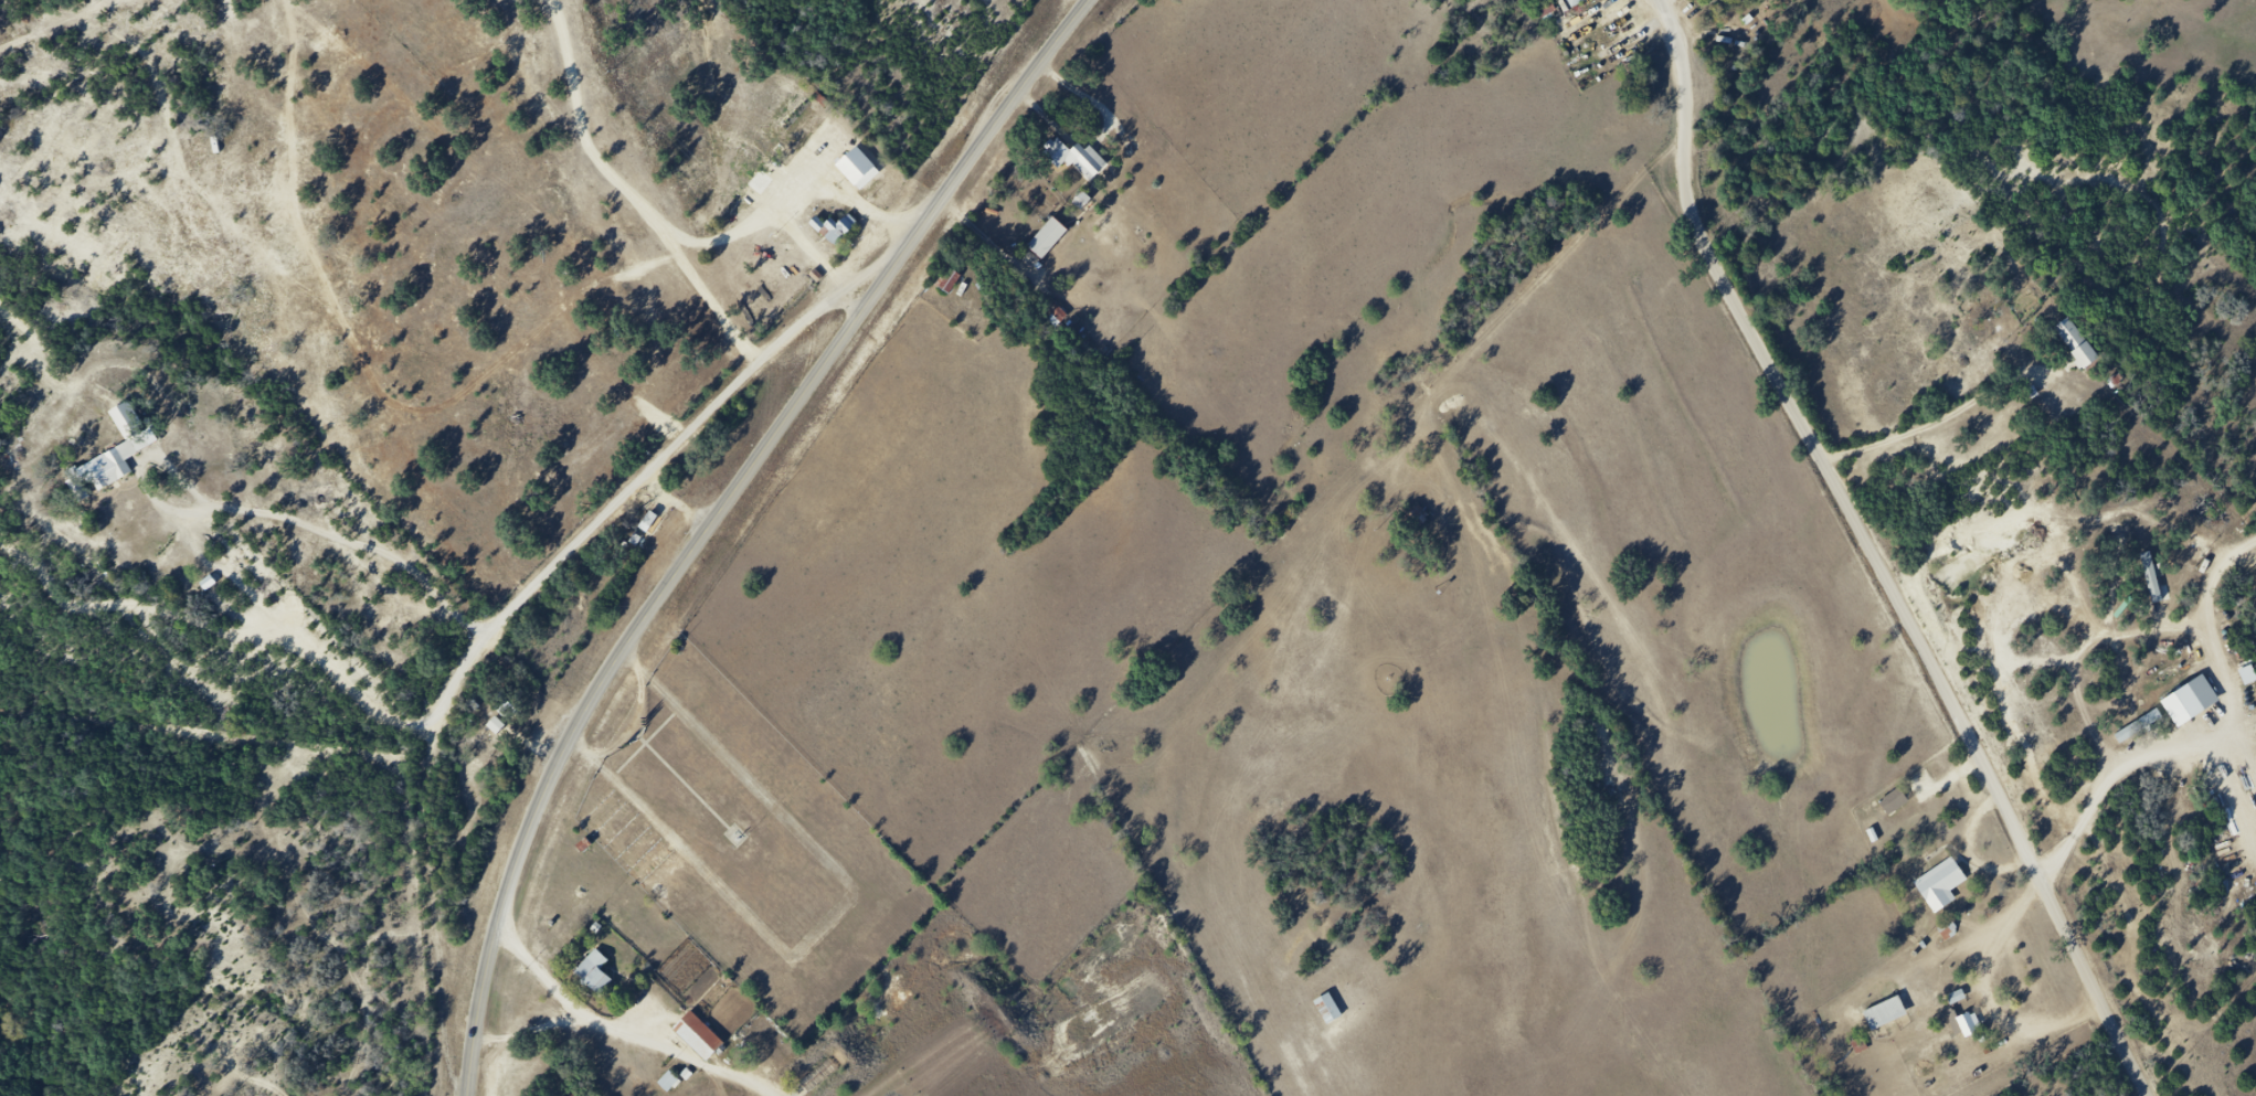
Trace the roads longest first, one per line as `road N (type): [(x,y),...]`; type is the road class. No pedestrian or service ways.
road 1 (tertiary): [(474,1095),(484,991),(574,744),(632,645),(993,136),(1098,0)]
road 2 (residential): [(2158,1095),(1968,719),(1715,248),(1693,189),(1685,58),(1667,0)]

